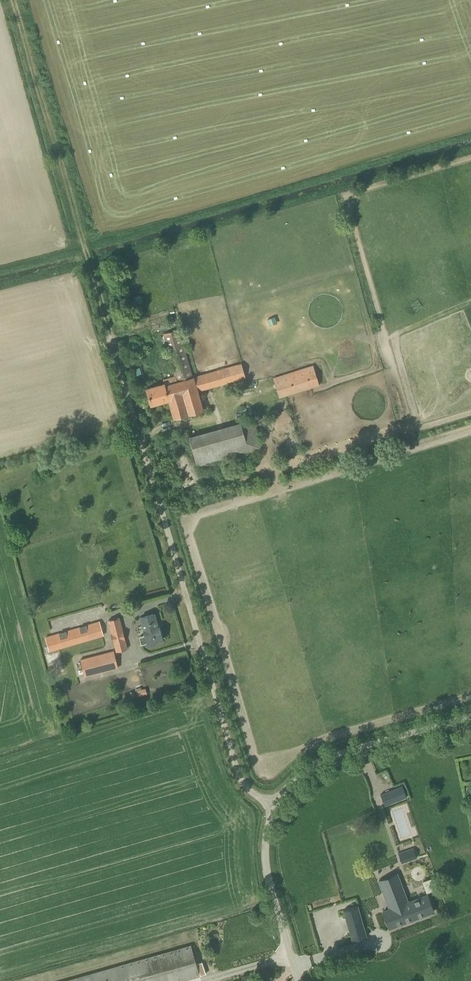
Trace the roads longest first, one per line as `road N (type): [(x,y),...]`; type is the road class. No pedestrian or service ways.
road 1 (unclassified): [(277,809),(250,789),(232,760),(124,367)]
road 2 (track): [(15,0),(124,367)]
road 3 (unclassified): [(277,809),(292,780),(314,766),(470,722)]
road 4 (unclassified): [(302,980),(273,882),(269,844),(277,809)]

